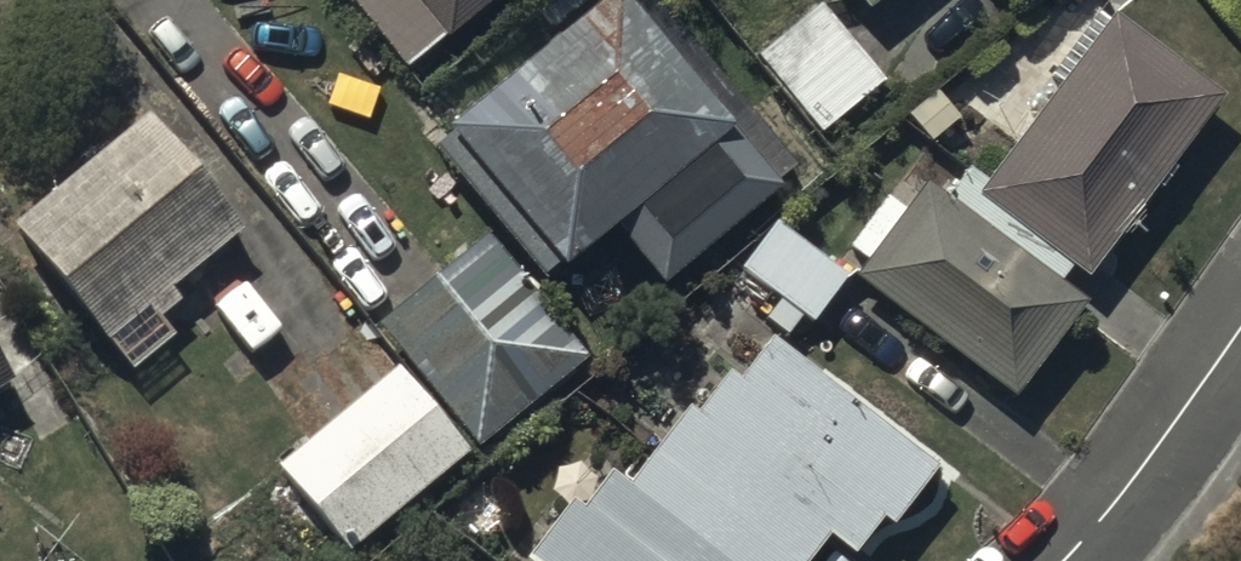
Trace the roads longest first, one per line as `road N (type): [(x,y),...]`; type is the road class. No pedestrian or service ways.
road 1 (residential): [(1240,327),(1065,560)]

